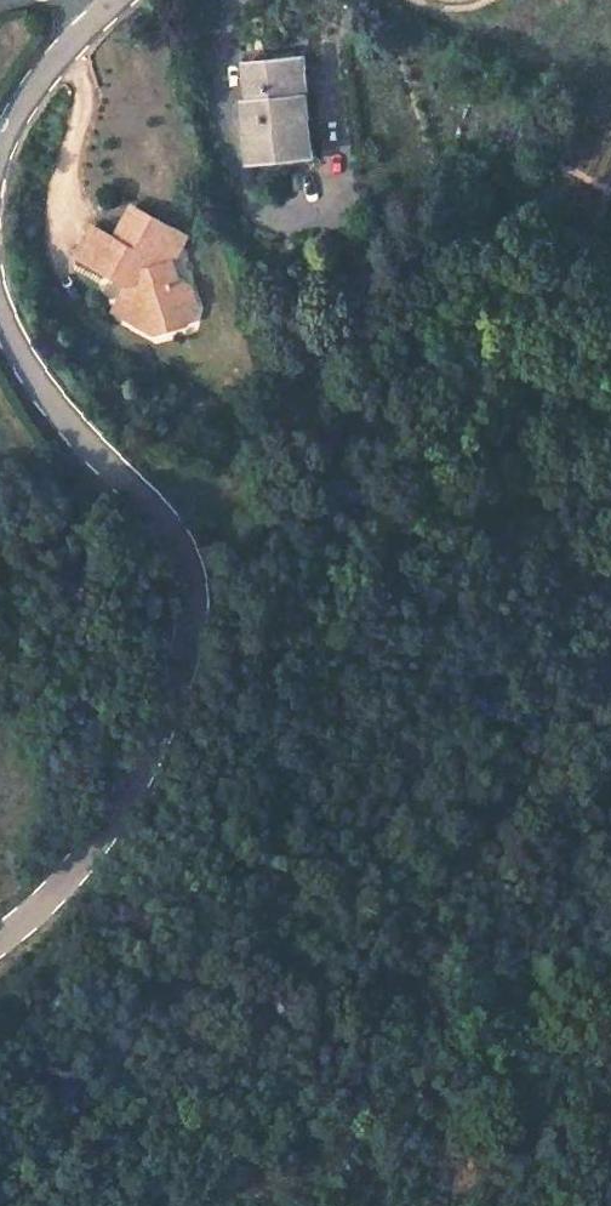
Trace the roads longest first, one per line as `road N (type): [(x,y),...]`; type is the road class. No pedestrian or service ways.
road 1 (tertiary): [(0,313),(36,380),(184,554),(193,600),(180,675),(106,833),(35,912),(0,937)]
road 2 (tertiary): [(92,26),(26,99),(0,149)]

